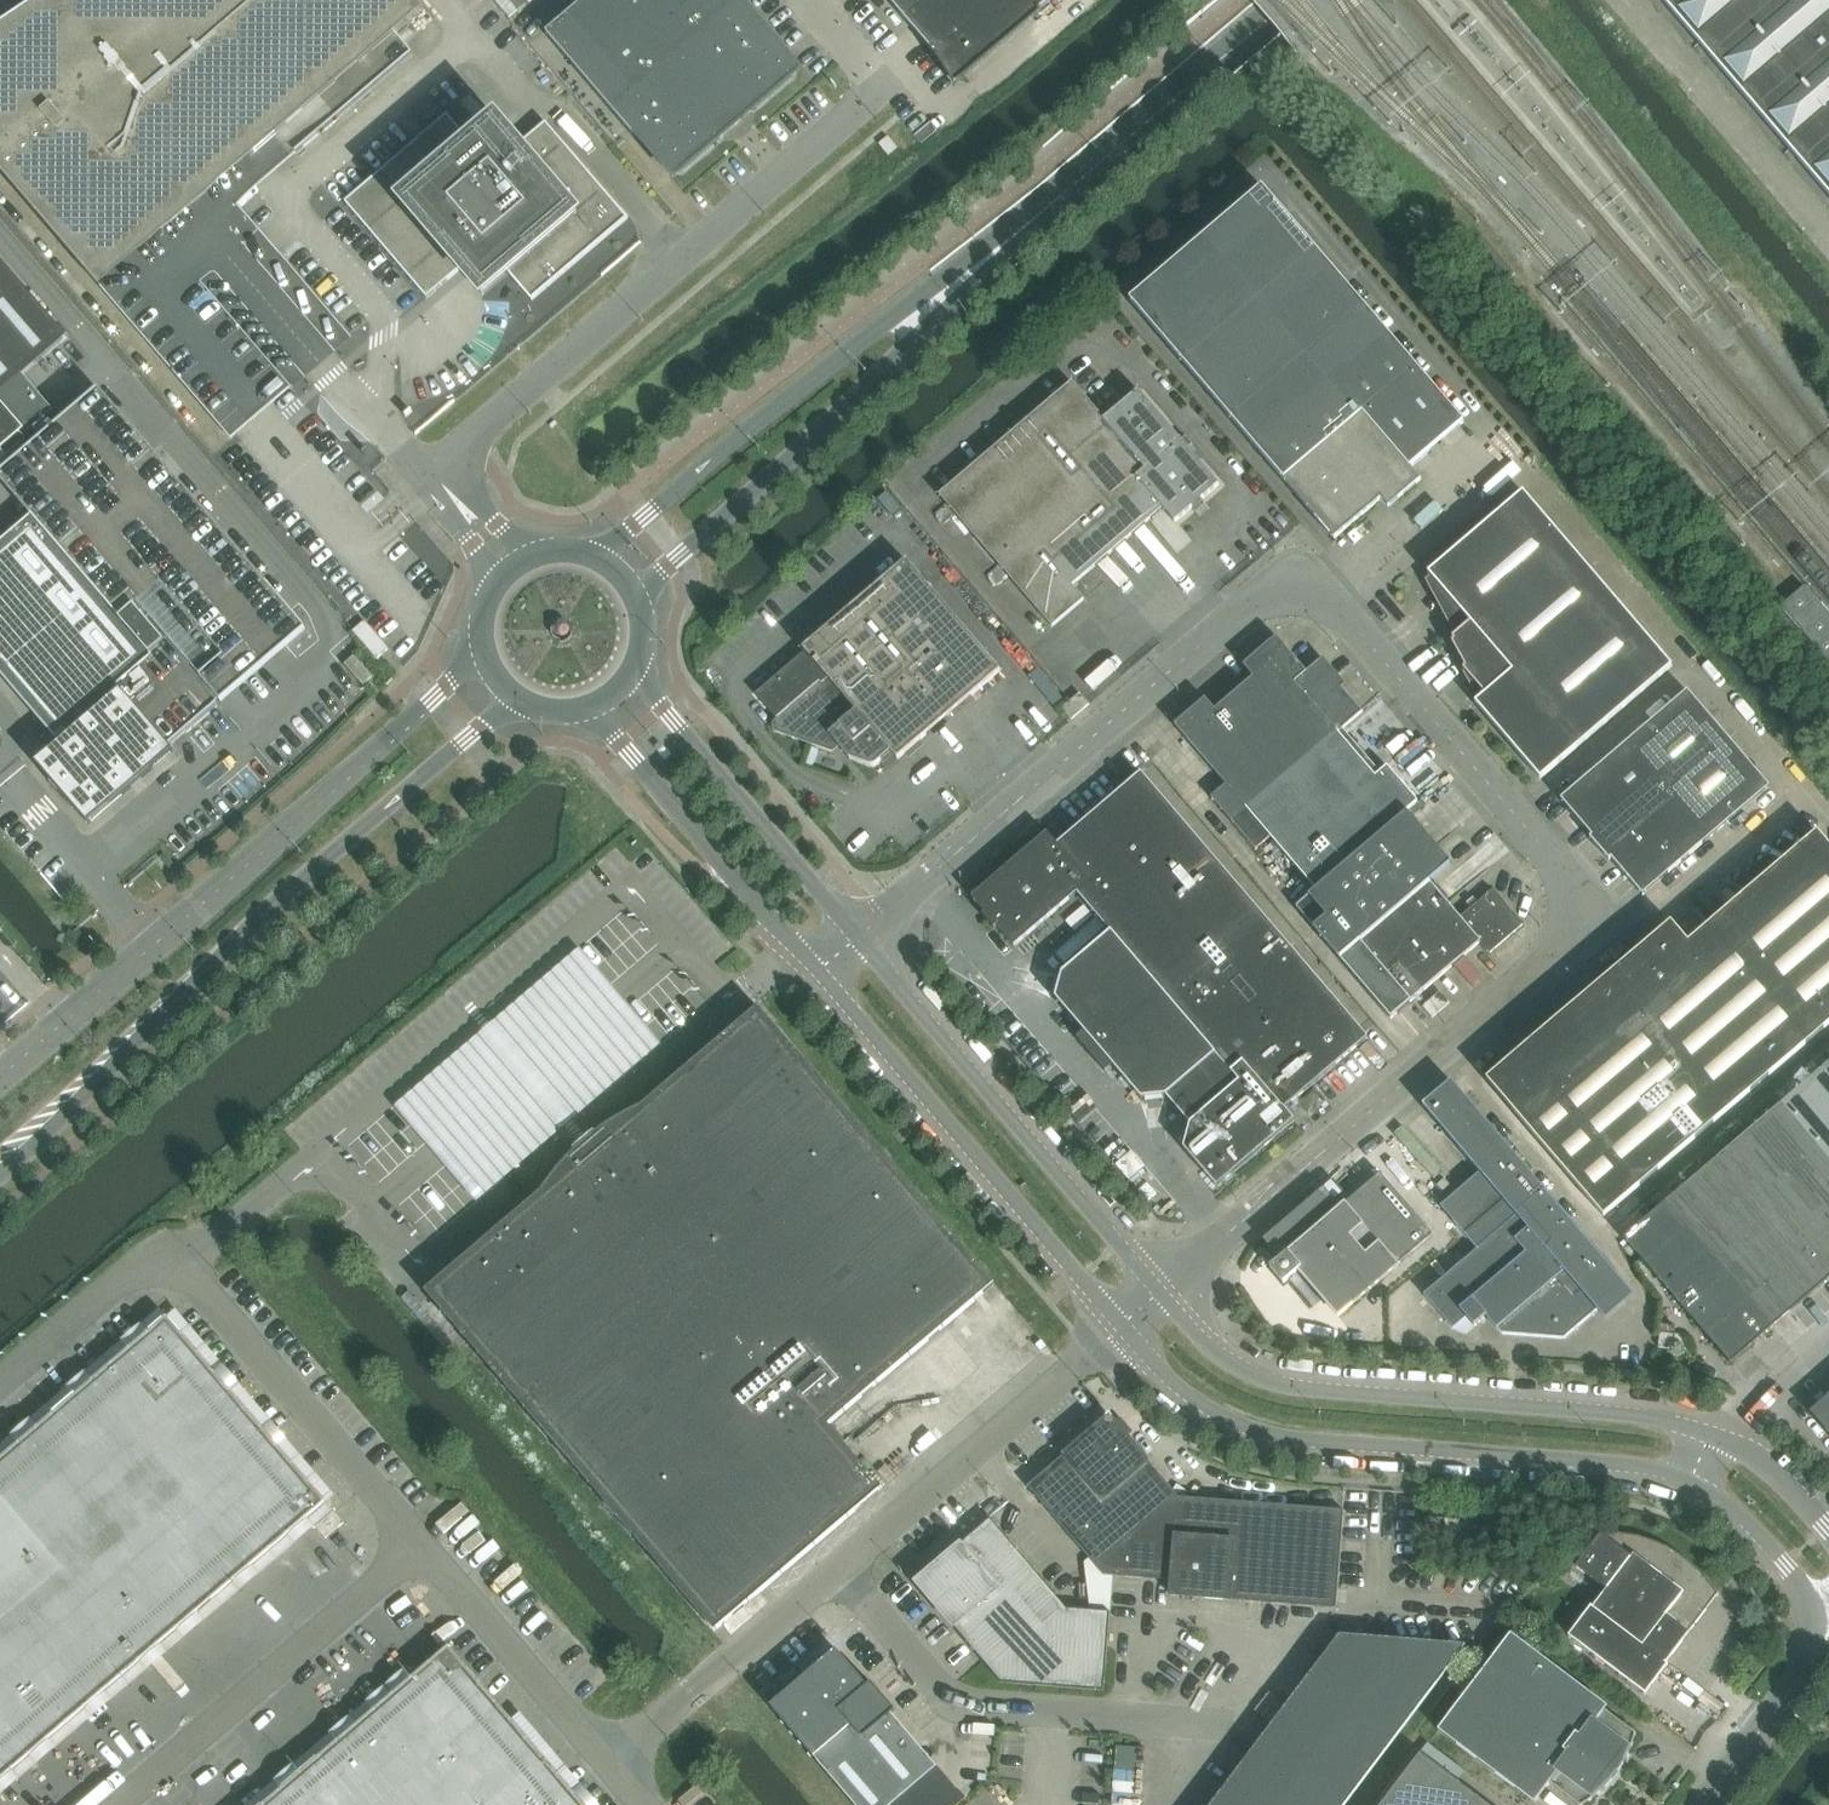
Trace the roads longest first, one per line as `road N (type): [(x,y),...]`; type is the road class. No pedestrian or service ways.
road 1 (unclassified): [(1159,1293),(1548,958),(1575,911),(1549,853),(1334,607),(1311,588),(1271,585),(857,938)]
road 2 (secondary): [(0,1173),(40,1143),(253,925),(514,698)]
road 3 (secondary): [(484,652),(0,1077)]
road 4 (unclassified): [(1123,1325),(1177,1384),(1250,1430),(1648,1466),(1691,1481)]
road 5 (unclassified): [(1712,1435),(1655,1418),(1288,1389),(1234,1367),(1159,1293)]
road 6 (secondary): [(1003,246),(903,307),(595,557)]
road 7 (secondary): [(637,596),(924,335),(1003,246)]
road 8 (unclassified): [(818,971),(1123,1325)]
road 9 (unclassified): [(1159,1293),(857,938)]
road 10 (unclassified): [(1213,1731),(964,1708),(934,1690),(839,1572)]
road 11 (unclassified): [(416,1548),(116,1804)]
road 12 (secondary): [(1003,246),(1290,0)]
road 13 (unclassified): [(839,1572),(1123,1325)]
road 14 (unclassified): [(416,1548),(184,1272)]
road 15 (unclassified): [(589,710),(818,971)]
road 16 (unclassified): [(857,938),(633,676)]
road 17 (unclassified): [(609,1767),(839,1572)]
road 18 (unclassified): [(609,1767),(416,1548)]
road 19 (unclassified): [(1691,1481),(1737,1509),(1784,1565),(1808,1607),(1803,1675)]
road 20 (unclassified): [(184,1272),(171,1264),(141,1269),(0,1388)]
road 21 (unclassified): [(331,1166),(311,1164),(184,1272)]
road 22 (unclassified): [(1705,1804),(1803,1675)]
road 23 (unclassified): [(1828,1532),(1762,1460),(1712,1435)]
road 24 (unclassified): [(1712,1435),(1828,1339)]

